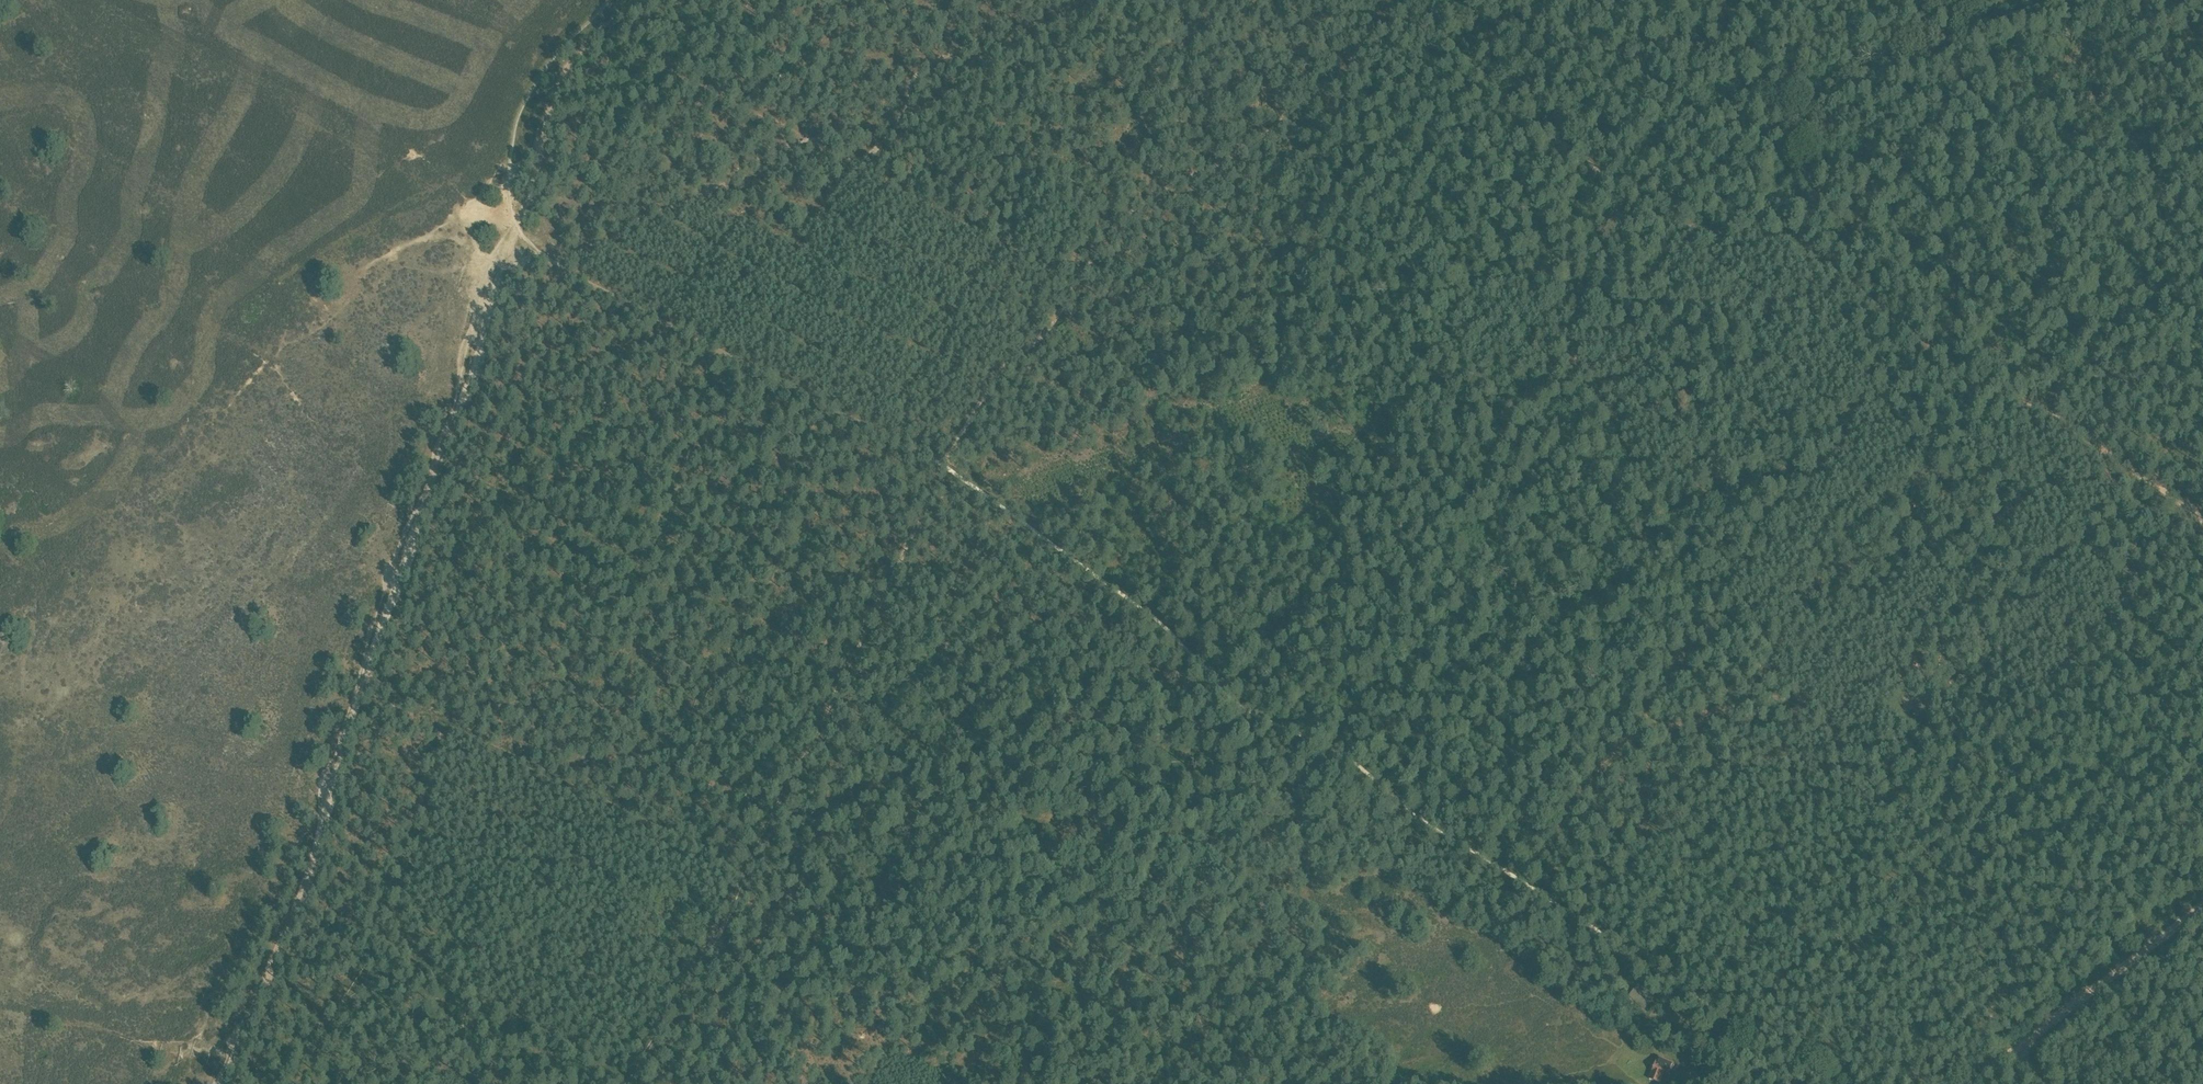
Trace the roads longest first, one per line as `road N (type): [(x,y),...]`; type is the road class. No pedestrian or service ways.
road 1 (track): [(2077,31),(1883,95),(1842,121),(1763,235),(1798,241),(1920,350),(2044,237),(2117,222),(2202,152)]
road 2 (track): [(215,1083),(393,604),(511,210)]
road 3 (track): [(1226,691),(1318,567),(1427,389),(1468,375),(1668,506),(1698,505),(1726,480),(1752,474),(1818,476)]
road 4 (track): [(948,468),(1086,237),(1285,120),(1295,86),(1337,15),(1367,0)]
road 5 (track): [(2063,1022),(1882,788),(1856,773),(1837,728),(1809,697),(1647,718)]
road 6 (track): [(438,466),(847,661)]
road 7 (track): [(1390,0),(1653,207),(1763,235)]
road 8 (track): [(552,263),(721,185),(805,135)]
road 9 (track): [(511,210),(553,81),(628,0)]
road 10 (track): [(592,17),(599,28),(805,135)]
road 11 (track): [(2035,410),(2063,384),(2088,375),(2135,403),(2153,403),(2202,363)]
road 12 (track): [(917,72),(1031,0)]
road 13 (track): [(805,135),(917,72)]

